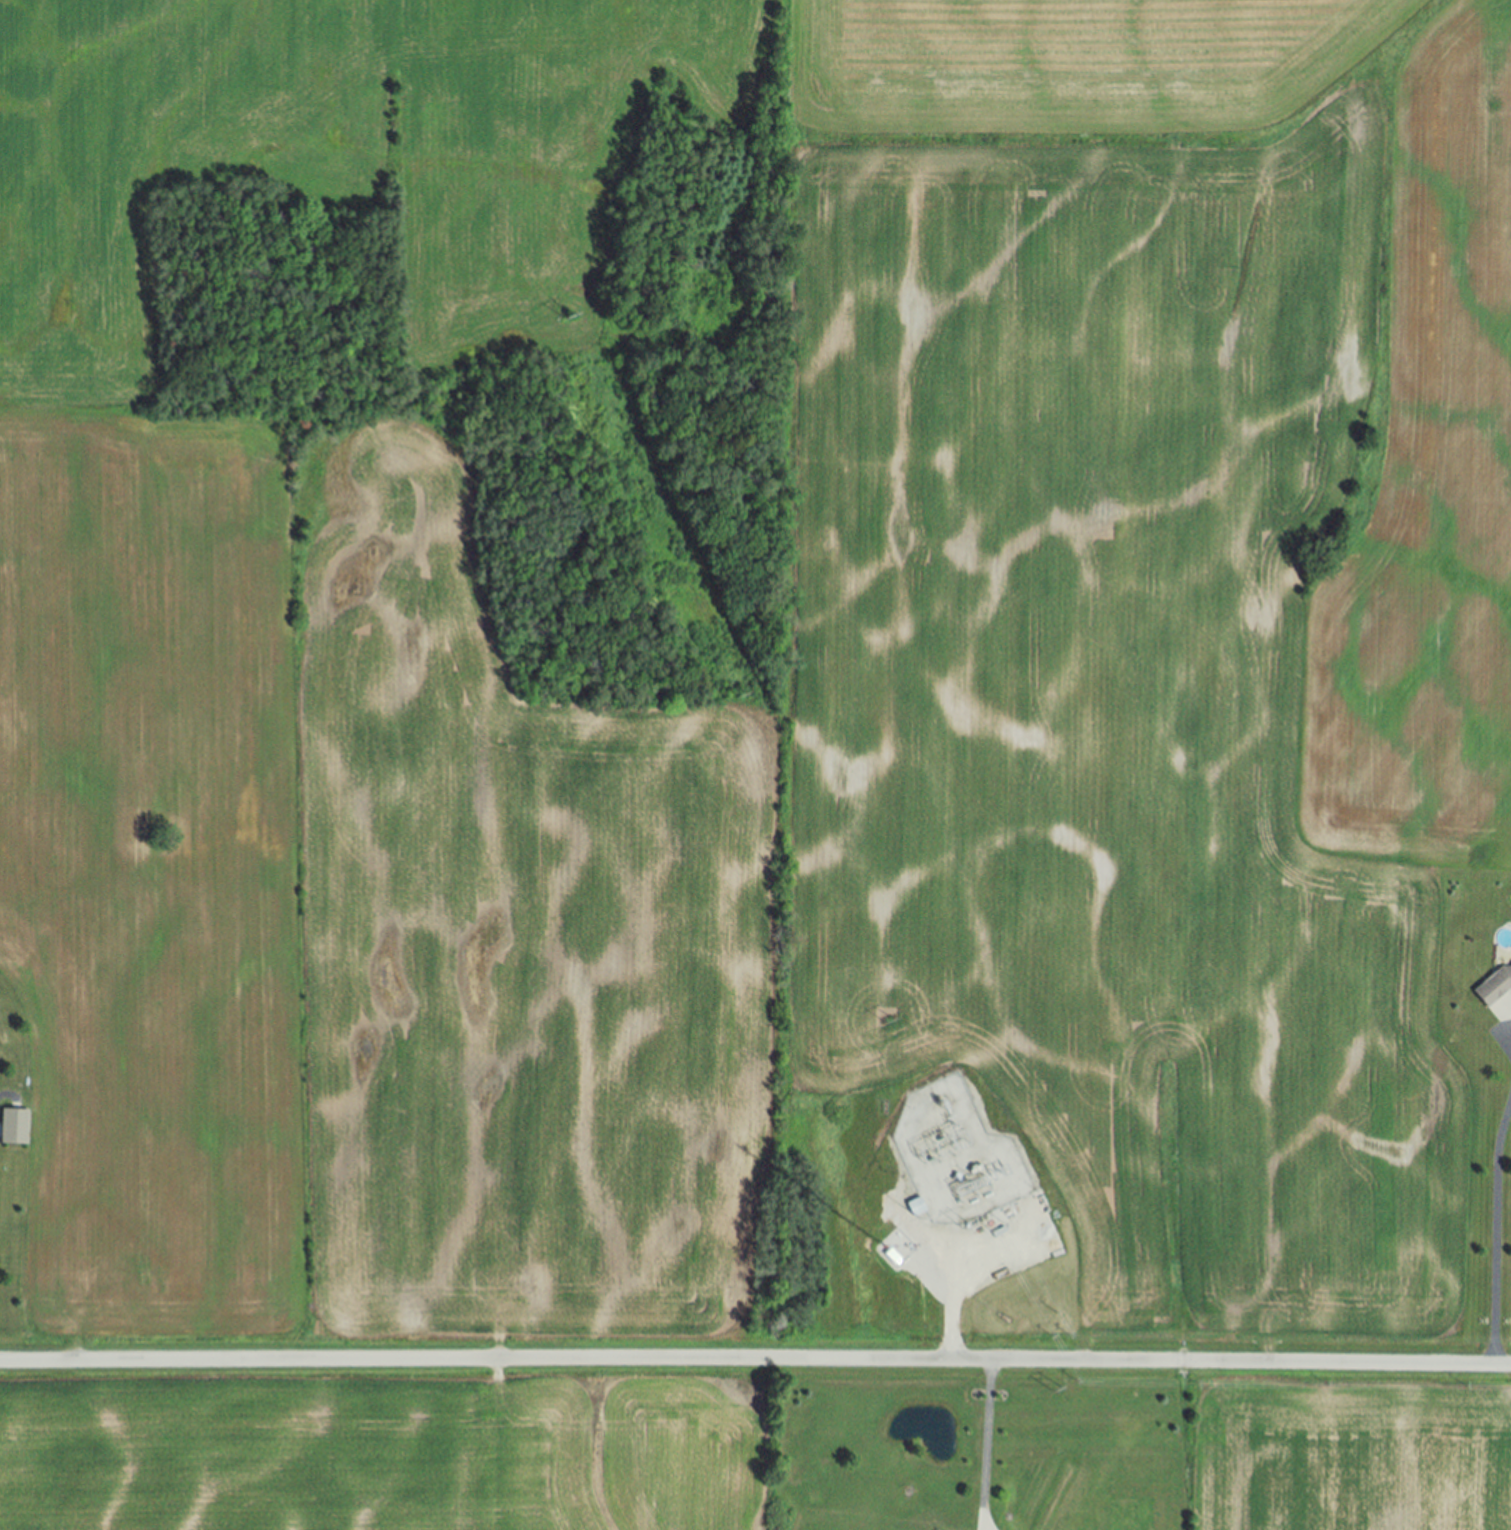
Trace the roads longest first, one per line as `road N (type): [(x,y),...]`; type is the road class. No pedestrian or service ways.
road 1 (residential): [(1510,1366),(0,1361)]

